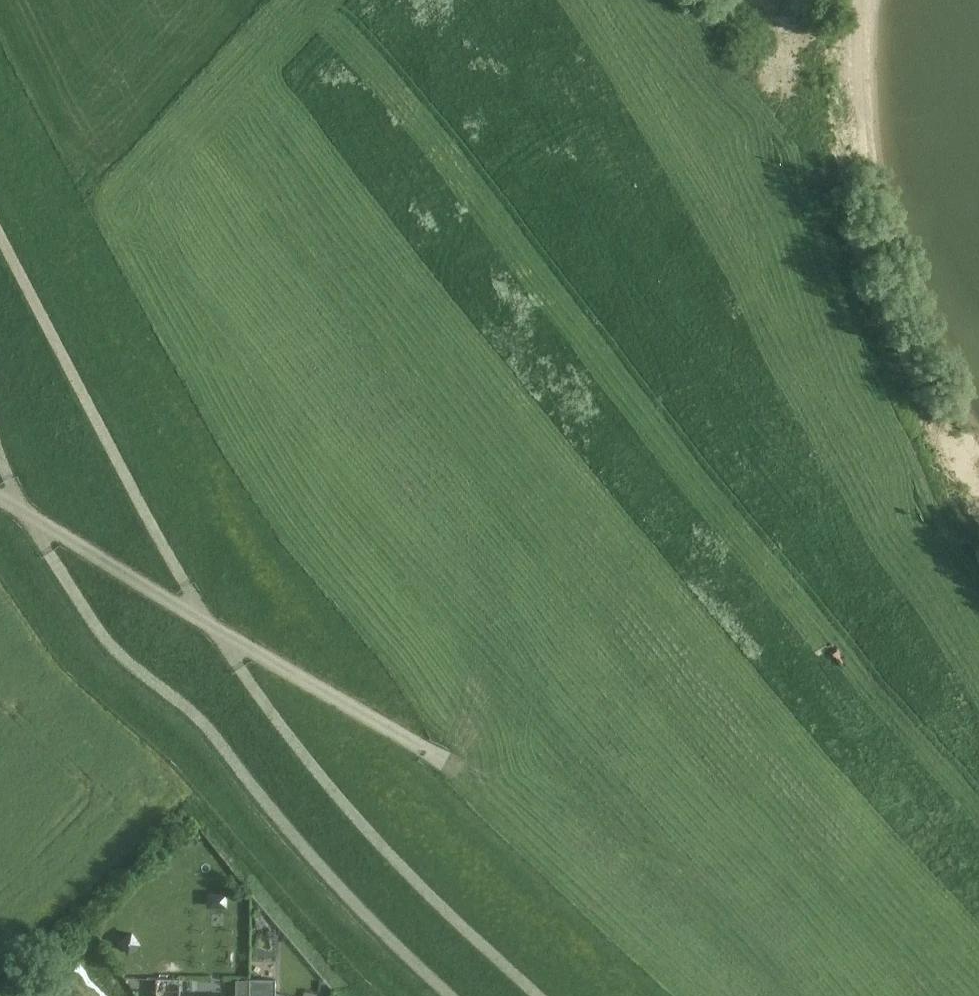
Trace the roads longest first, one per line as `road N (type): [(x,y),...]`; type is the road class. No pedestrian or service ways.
road 1 (track): [(195,604),(235,641),(449,762)]
road 2 (track): [(195,604),(31,512)]

